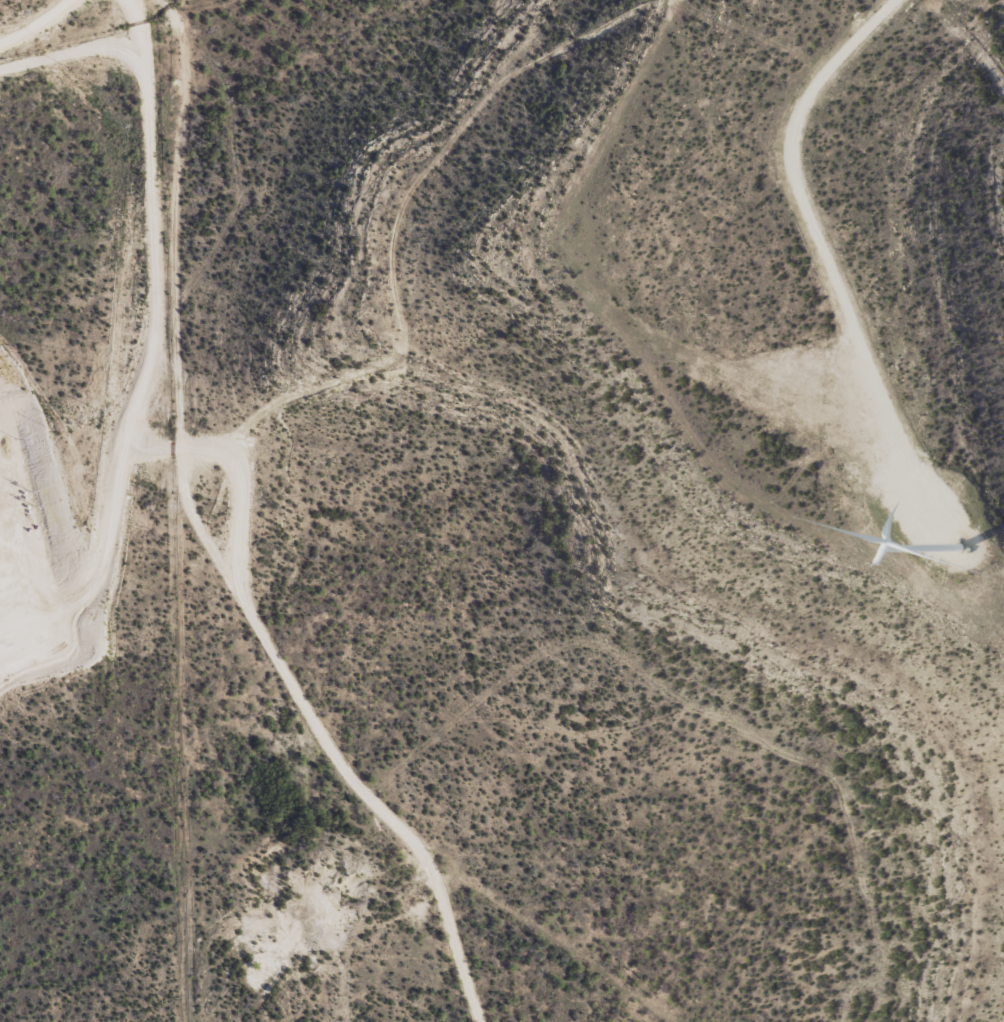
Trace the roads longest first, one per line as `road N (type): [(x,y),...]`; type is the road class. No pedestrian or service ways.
road 1 (track): [(550,0),(508,19),(428,84),(377,175),(372,281),(353,321),(227,427),(177,453),(147,427),(147,19),(120,0)]
road 2 (track): [(472,1021),(413,856),(182,518),(177,453)]

